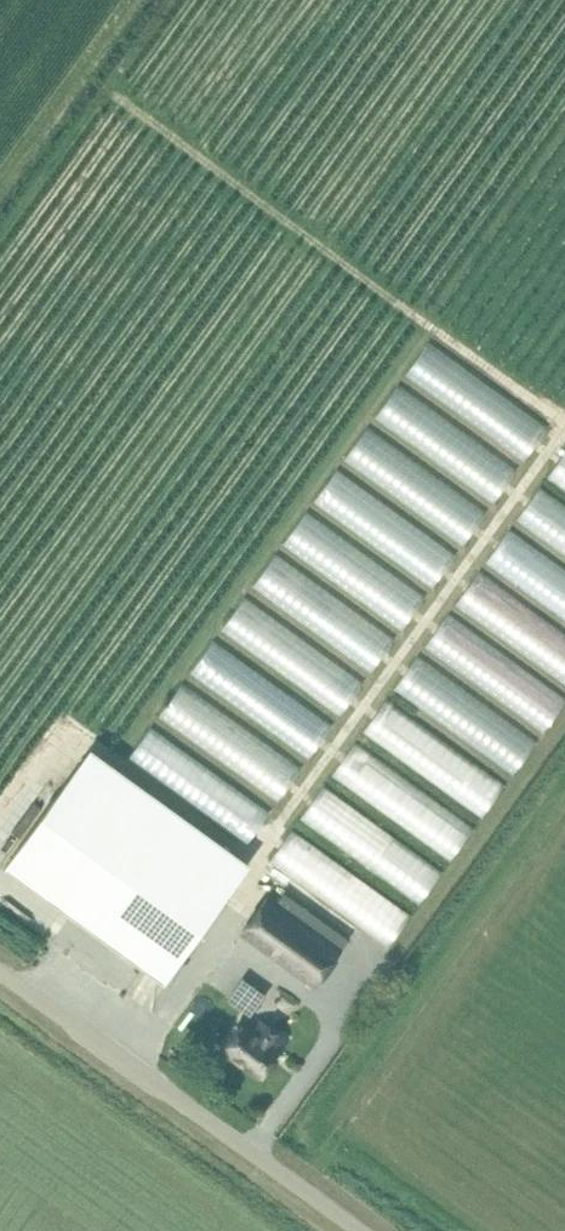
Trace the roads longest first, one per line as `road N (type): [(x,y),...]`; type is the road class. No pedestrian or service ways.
road 1 (unclassified): [(347,1230),(0,981)]

